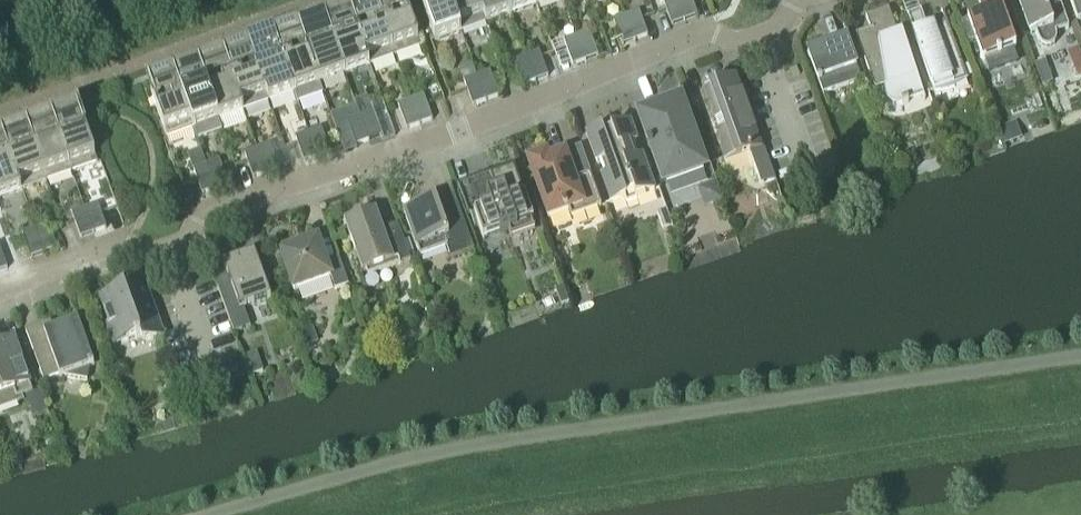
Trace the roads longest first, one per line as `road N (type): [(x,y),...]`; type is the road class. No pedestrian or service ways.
road 1 (residential): [(174,264),(199,215),(460,129),(707,30),(761,49),(798,0)]
road 2 (residential): [(0,290),(115,244),(174,264)]
road 3 (unclassified): [(216,380),(174,264)]

